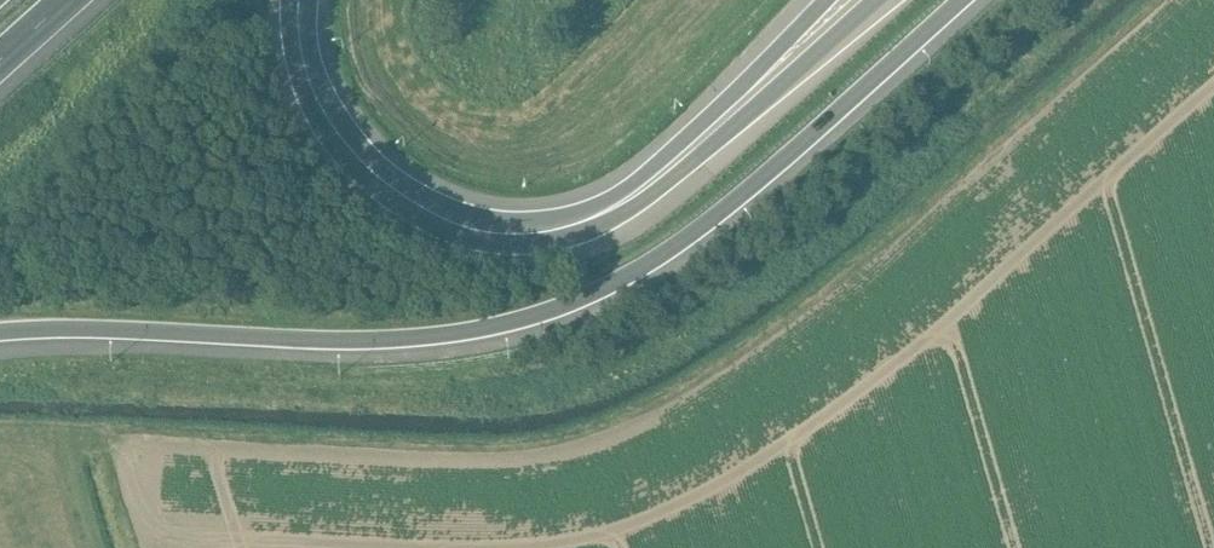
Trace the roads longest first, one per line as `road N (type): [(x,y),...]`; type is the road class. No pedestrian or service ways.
road 1 (motorway): [(0,333),(380,341),(530,318),(605,288),(682,242),(961,0)]
road 2 (motorway): [(647,185),(592,218),(540,233),(482,232),(426,212),(369,170),(326,118),(303,64),(299,0)]
road 3 (motorway): [(885,0),(698,157),(647,185)]
road 4 (motorway): [(825,0),(647,185)]

